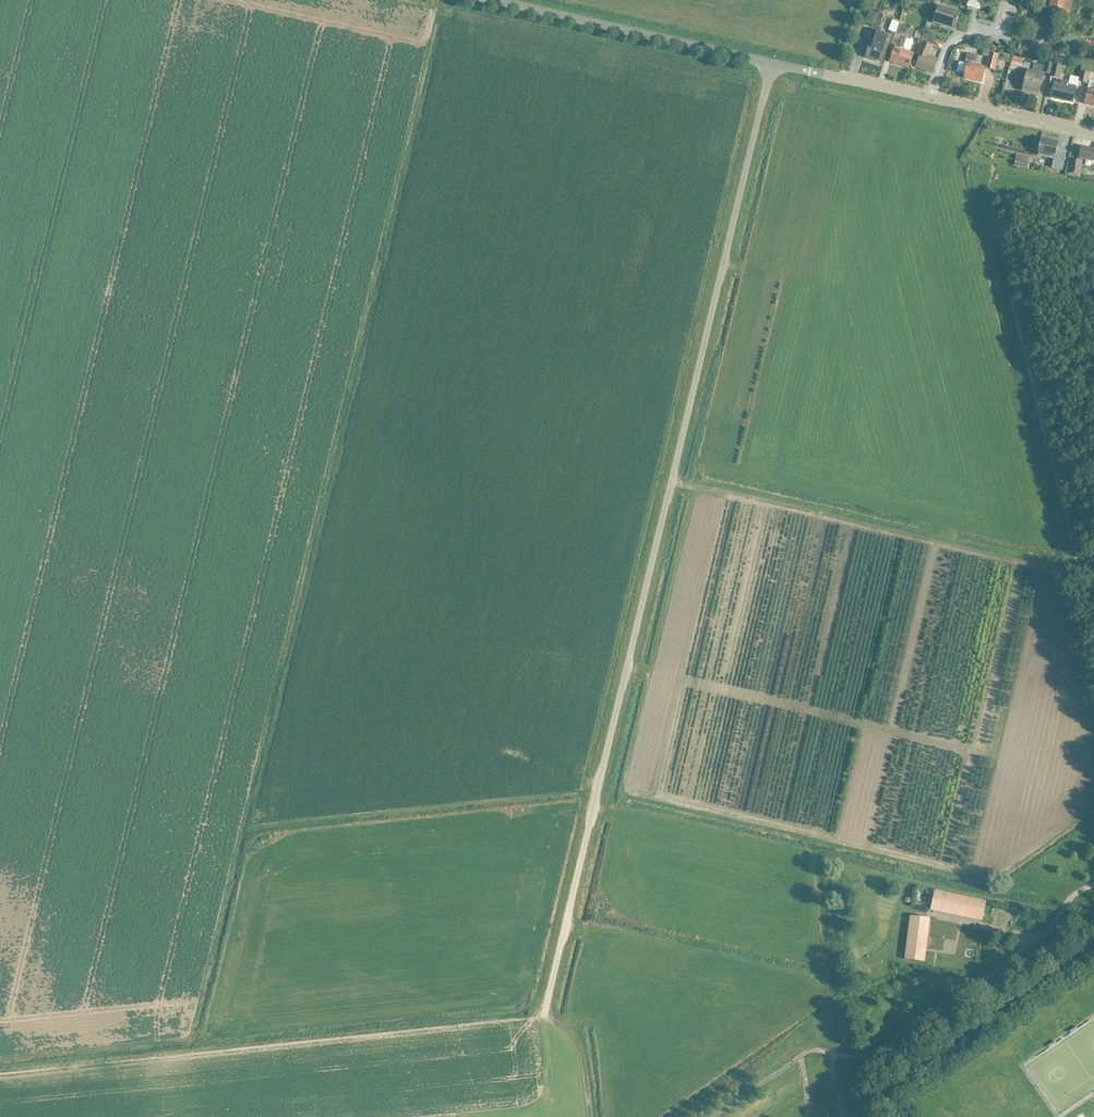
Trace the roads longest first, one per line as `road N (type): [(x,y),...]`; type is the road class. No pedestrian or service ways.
road 1 (unclassified): [(545,1013),(770,63)]
road 2 (unclassified): [(1093,135),(810,72)]
road 3 (unclassified): [(491,0),(770,63)]

